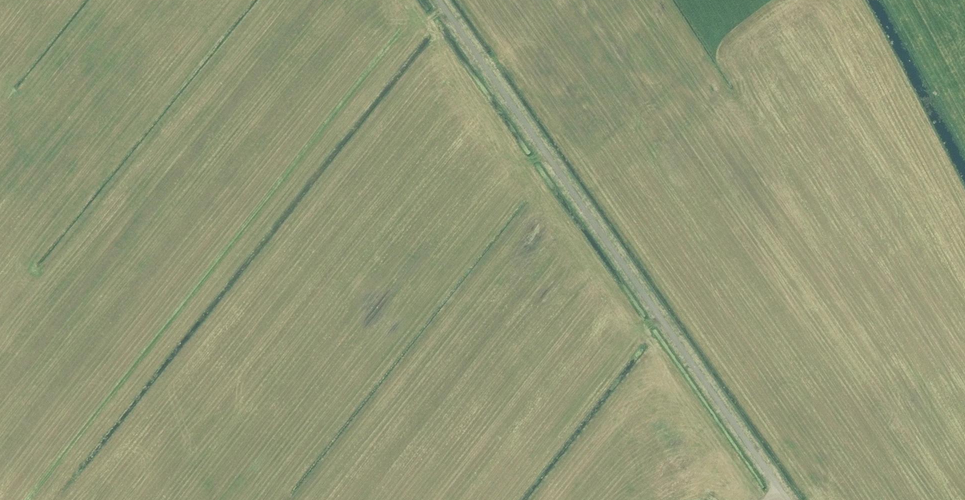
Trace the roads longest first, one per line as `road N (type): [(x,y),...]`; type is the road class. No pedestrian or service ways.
road 1 (unclassified): [(787,499),(439,0)]

